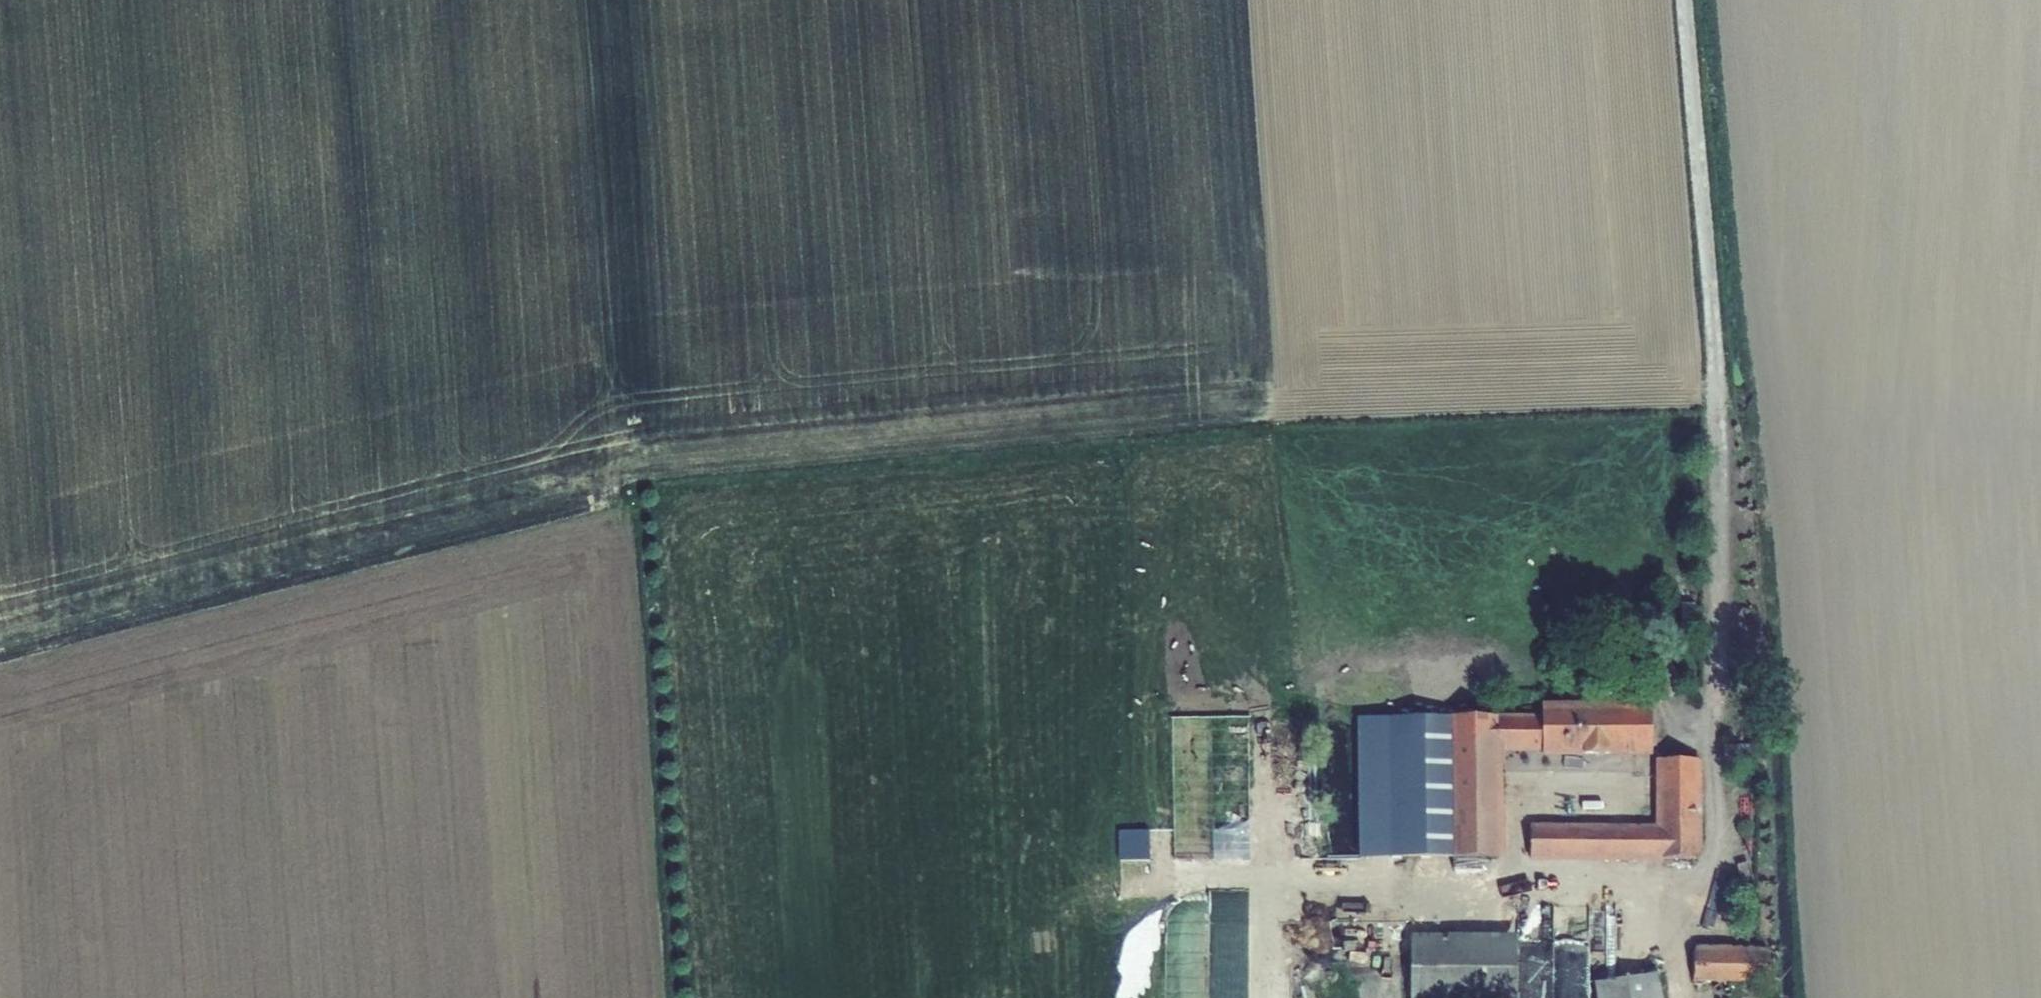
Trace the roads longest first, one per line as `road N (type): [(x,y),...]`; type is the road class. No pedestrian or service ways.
road 1 (track): [(1688,0),(1717,406),(1719,879),(1685,936),(1674,974)]

